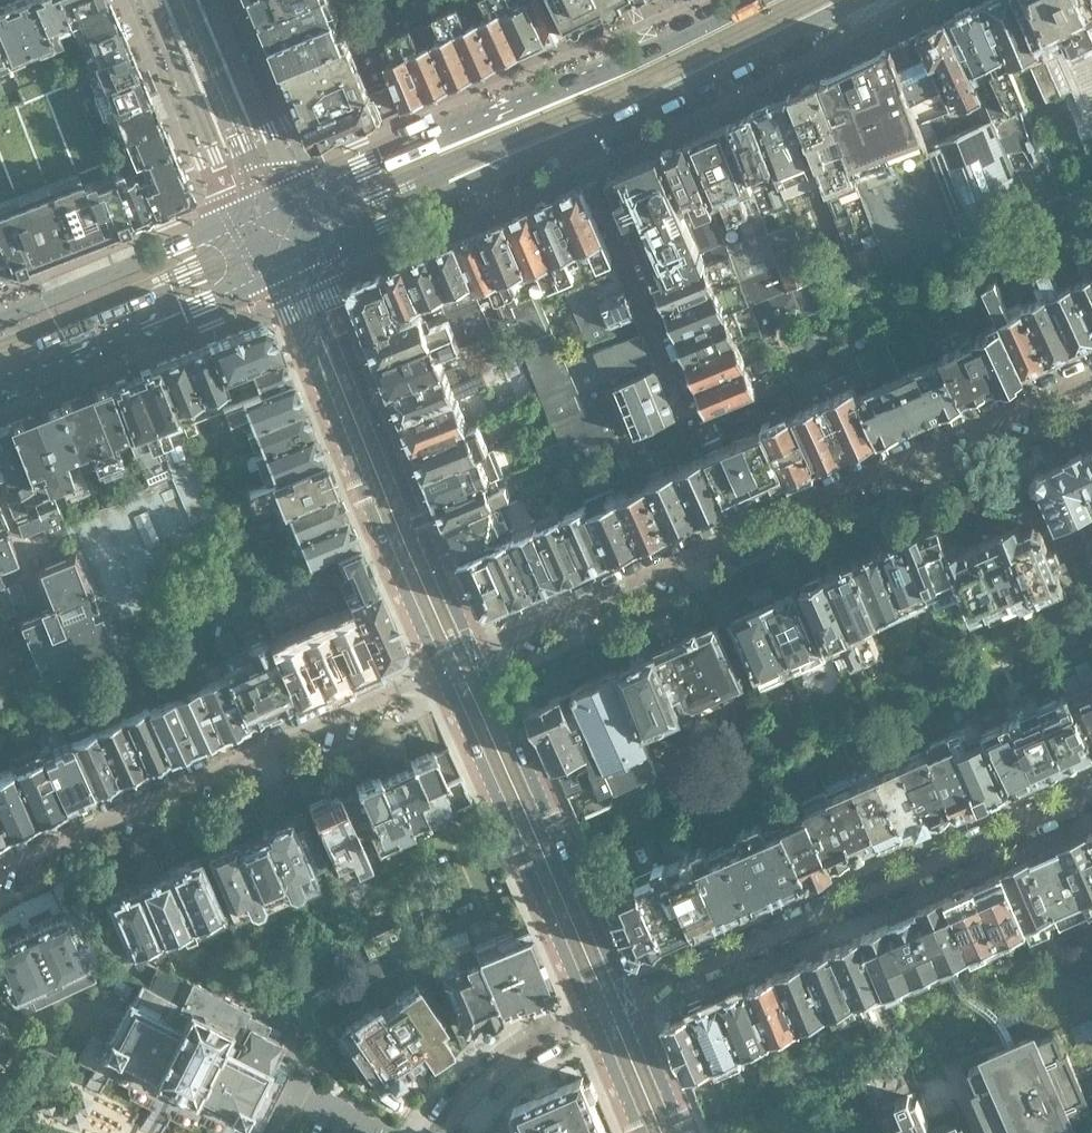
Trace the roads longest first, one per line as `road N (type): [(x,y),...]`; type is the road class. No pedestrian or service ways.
road 1 (residential): [(477,652),(1091,373)]
road 2 (residential): [(1091,795),(630,998)]
road 3 (secondary): [(752,0),(575,83),(290,197)]
road 4 (residential): [(440,671),(0,865)]
road 5 (tertiary): [(270,272),(440,671)]
road 6 (tertiary): [(477,652),(313,254)]
road 7 (tertiary): [(630,998),(477,652)]
road 8 (tertiary): [(440,671),(590,1014)]
road 9 (secondary): [(573,137),(856,0)]
road 10 (residential): [(692,422),(573,137)]
road 11 (secondary): [(0,381),(270,272)]
road 12 (secondary): [(313,254),(573,137)]
road 13 (secondary): [(240,219),(0,319)]
road 14 (tertiary): [(150,0),(240,219)]
road 15 (tertiary): [(290,197),(212,0)]
road 16 (unclassified): [(441,1132),(520,1050),(590,1014)]
road 17 (tertiary): [(685,1132),(630,998)]
road 18 (tertiary): [(590,1014),(641,1132)]

